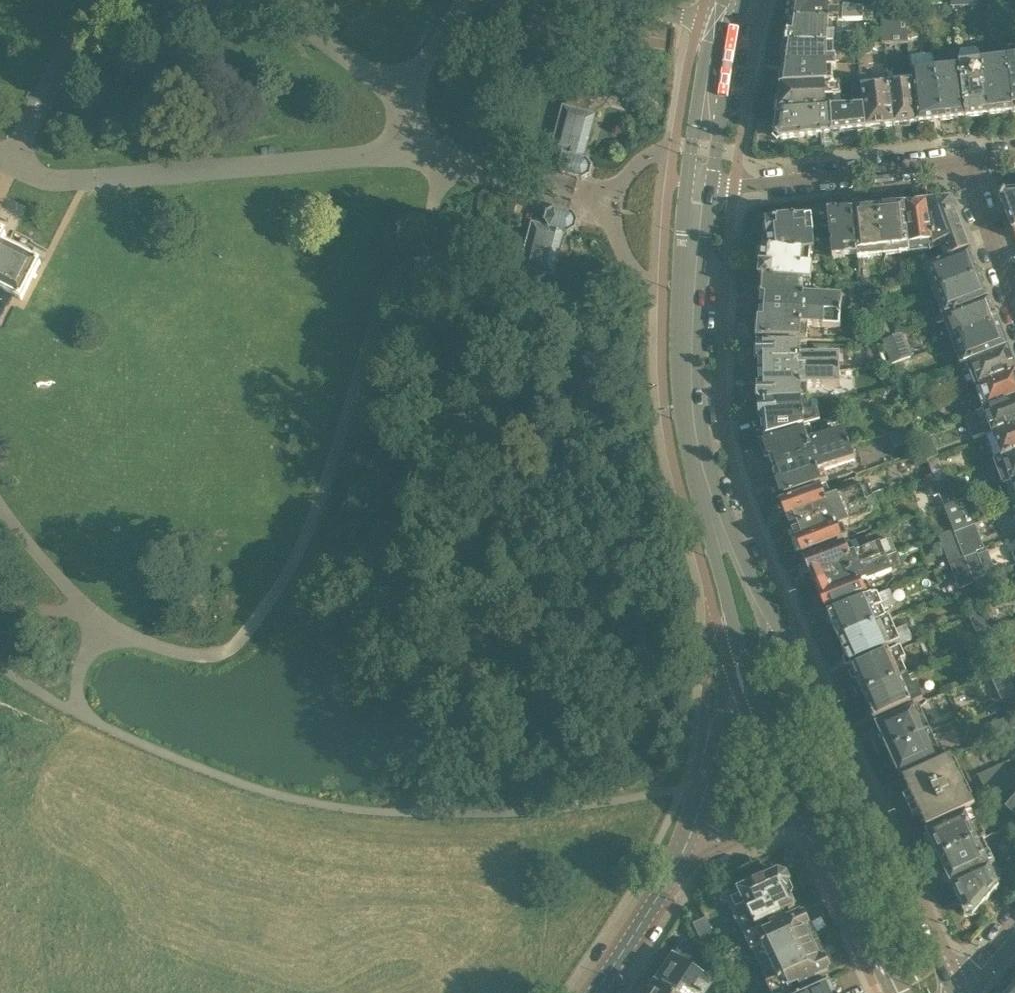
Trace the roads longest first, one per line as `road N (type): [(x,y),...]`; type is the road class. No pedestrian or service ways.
road 1 (track): [(0,607),(101,618),(183,653),(214,654),(241,639),(305,537),(373,324),(433,208),(448,160)]
road 2 (track): [(782,821),(671,791),(536,811),(355,810),(271,793),(77,713)]
road 3 (track): [(354,391),(395,410),(487,422),(521,461),(542,719),(536,811)]
road 4 (primary): [(950,992),(781,630)]
road 5 (primary): [(710,500),(687,367),(699,184)]
road 6 (residential): [(699,184),(961,161)]
road 7 (track): [(77,713),(82,667),(101,618),(0,507)]
road 8 (primary): [(804,811),(894,992)]
road 9 (primary): [(710,500),(716,559),(750,684)]
road 10 (primary): [(699,184),(734,0)]
road 11 (secondary): [(677,864),(740,700)]
road 12 (residential): [(1014,304),(961,161)]
road 13 (secondary): [(595,992),(677,864)]
road 14 (primary): [(781,630),(710,500)]
road 15 (primary): [(750,684),(804,811)]
road 16 (primary): [(677,864),(804,811)]
road 17 (track): [(540,737),(440,813)]

